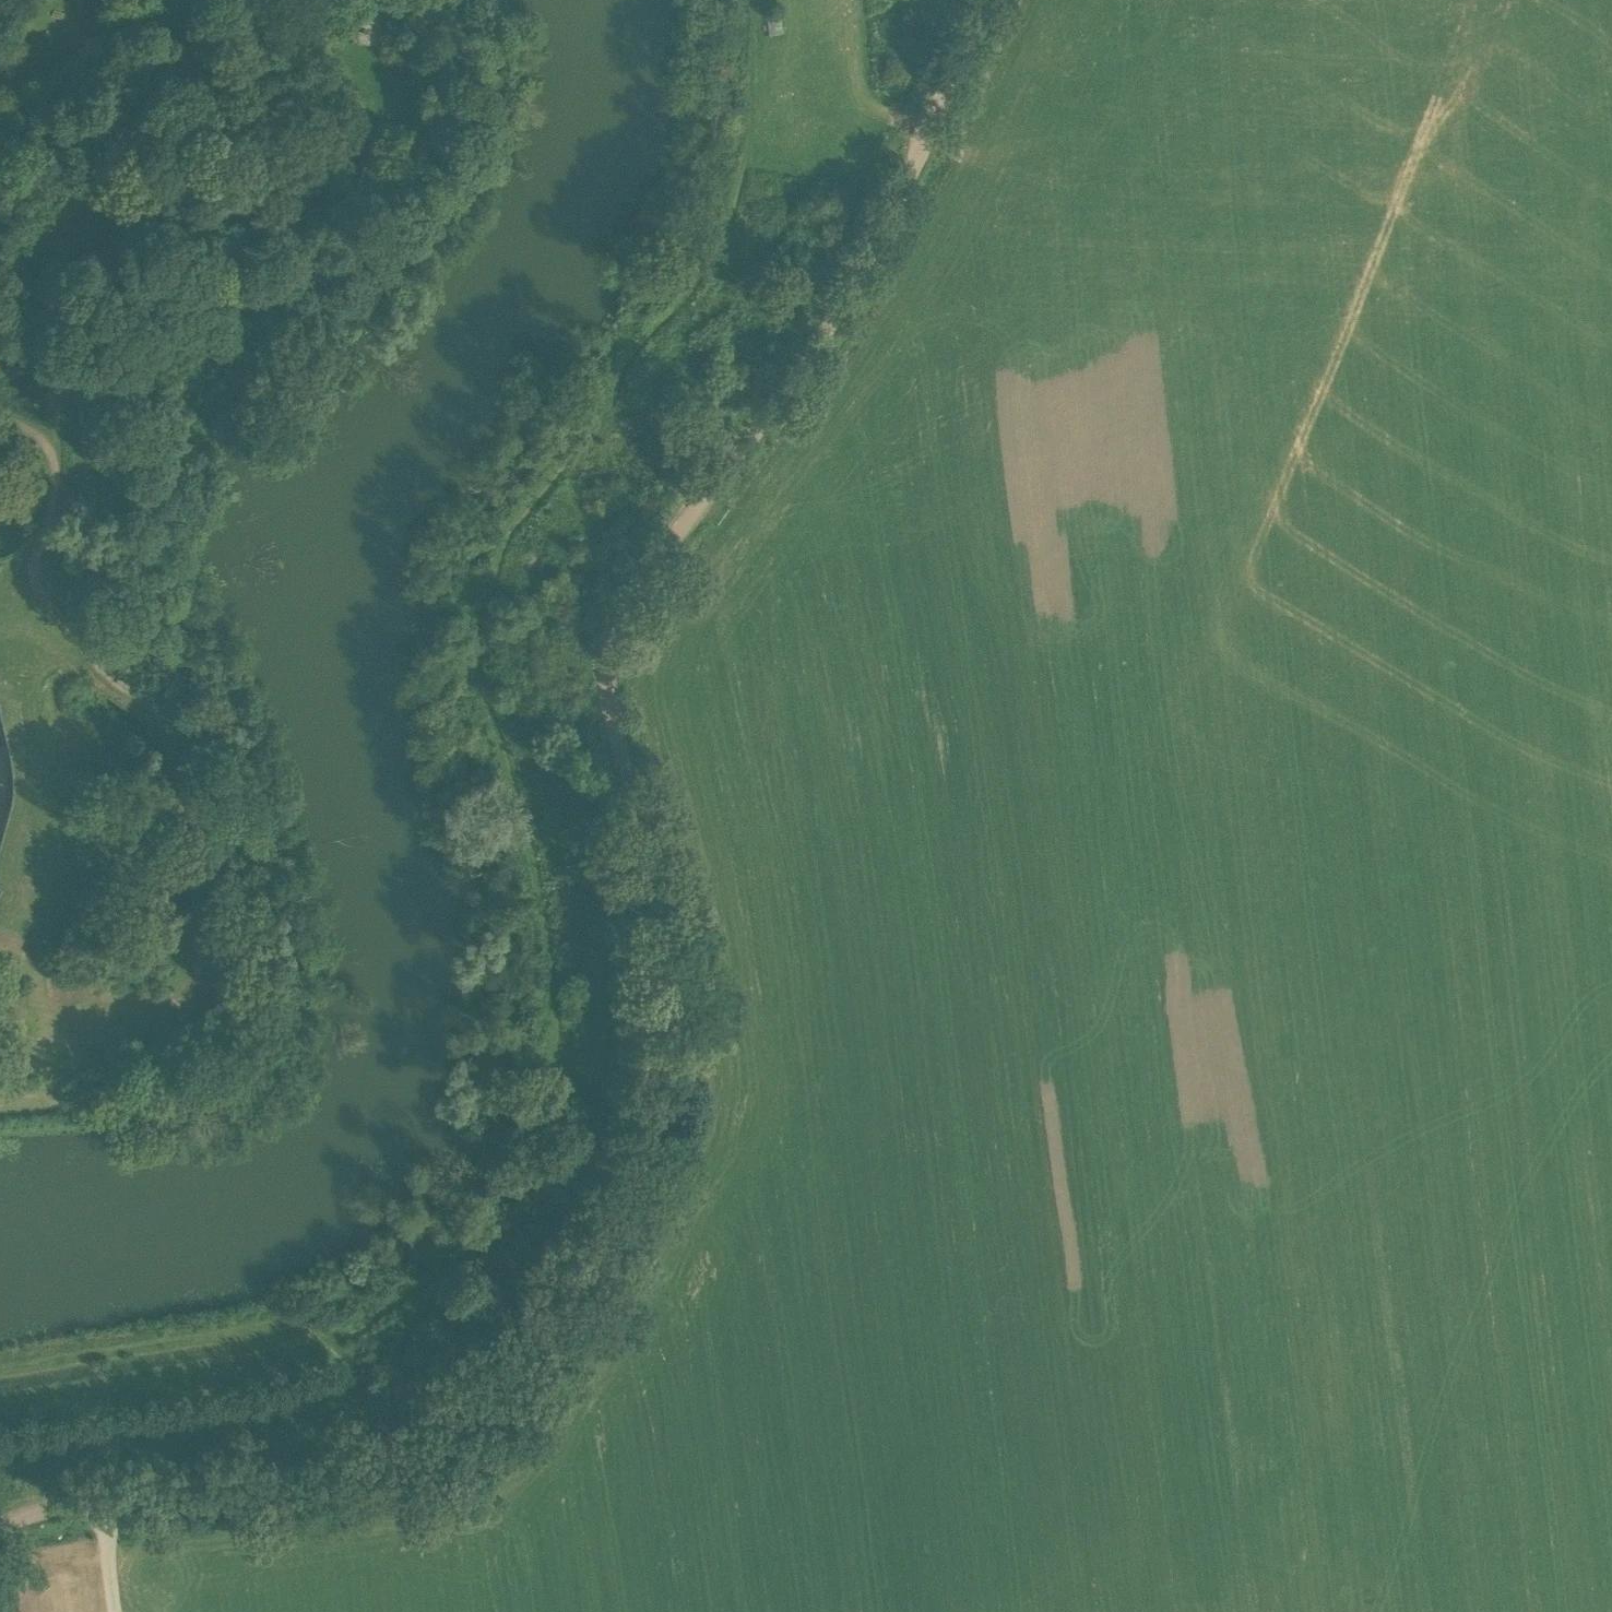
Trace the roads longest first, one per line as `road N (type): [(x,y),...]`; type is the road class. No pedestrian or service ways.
road 1 (unclassified): [(0,1532),(35,1512),(302,1471),(384,1446),(481,1389),(563,1308),(594,1264),(646,1159),(674,1020),(669,934),(609,691),(612,643),(641,587),(826,336),(893,213),(985,0)]

